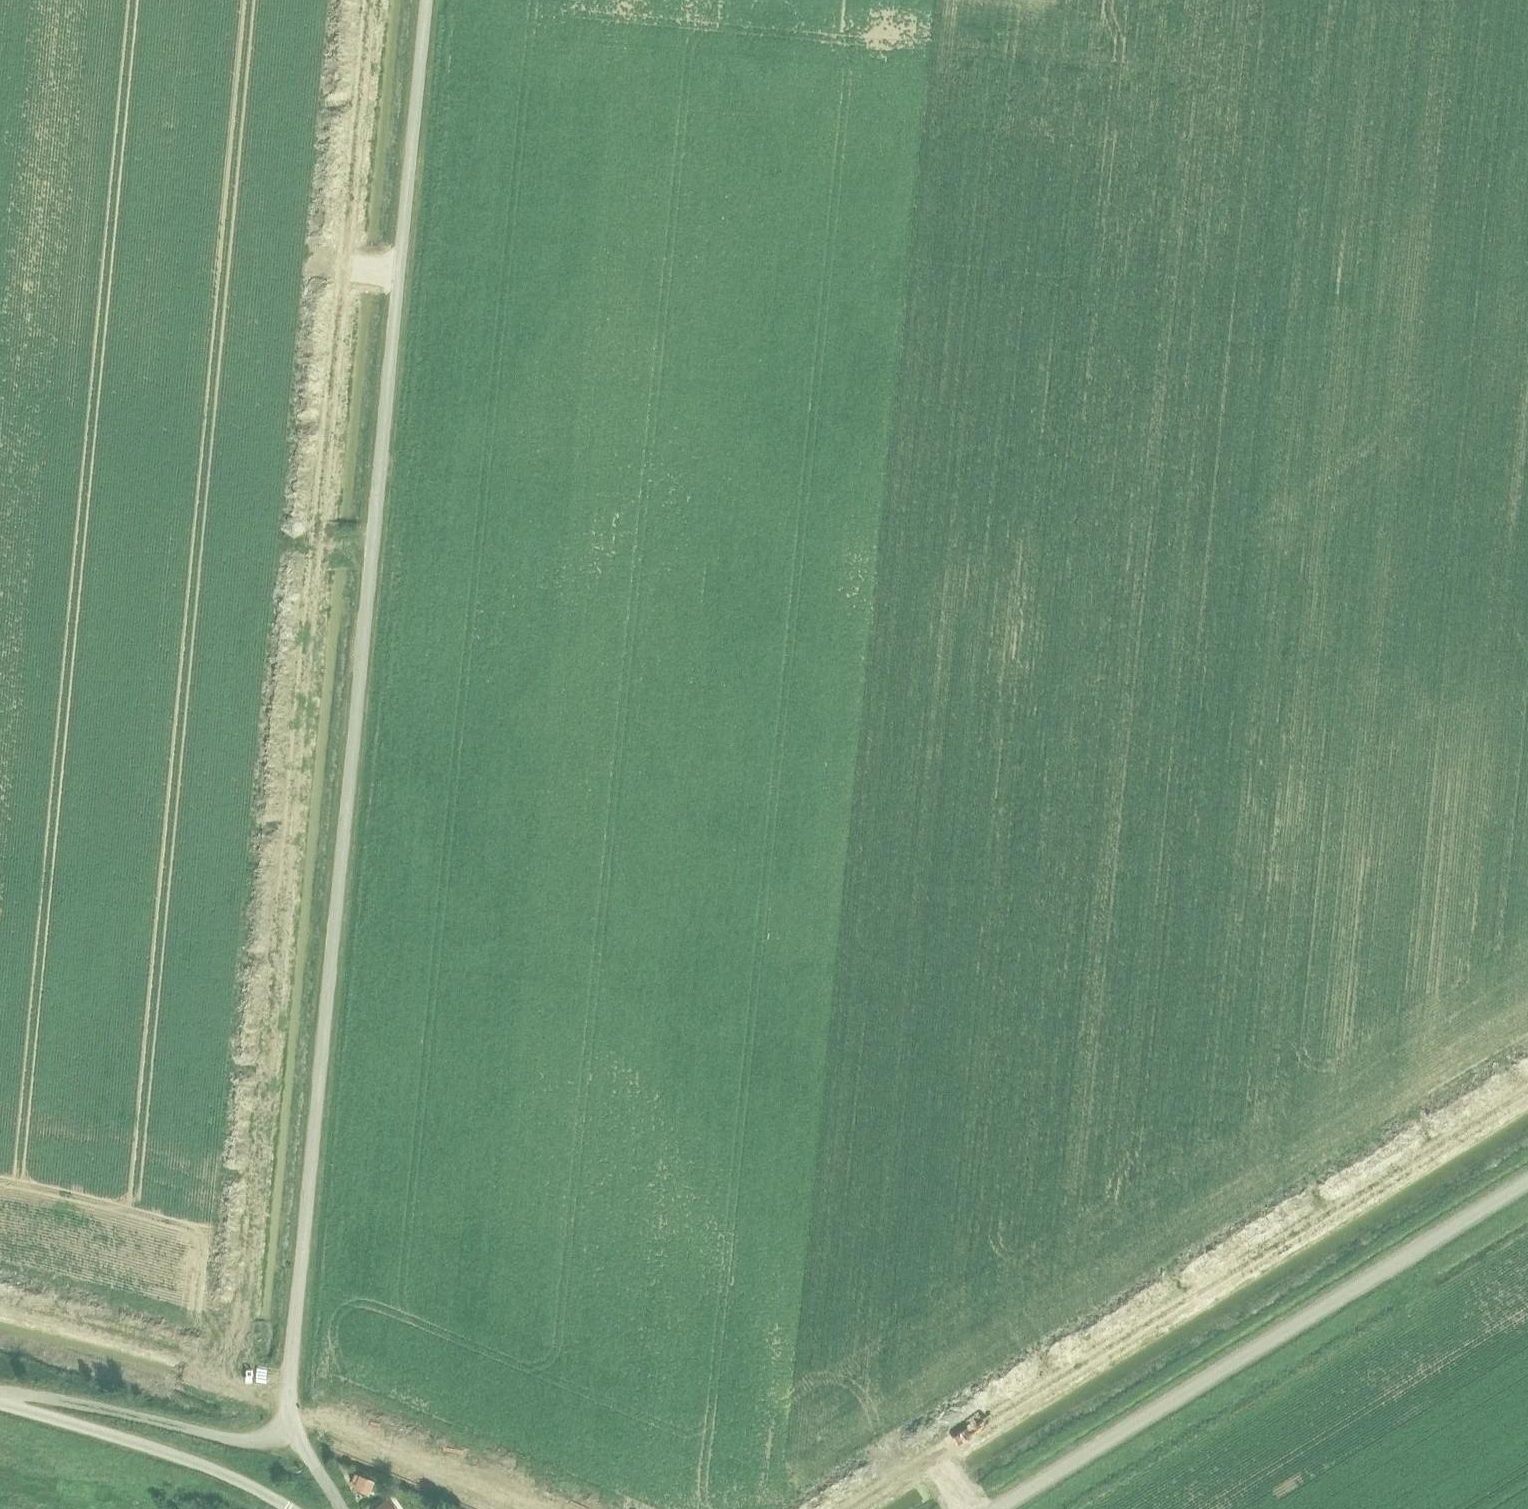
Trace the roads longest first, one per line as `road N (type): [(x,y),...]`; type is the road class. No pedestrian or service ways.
road 1 (unclassified): [(283,1435),(428,0)]
road 2 (unclassified): [(996,1508),(1527,1181)]
road 3 (unclassified): [(0,1402),(184,1459),(288,1507)]
road 4 (unclassified): [(283,1435),(251,1441),(58,1400),(0,1396)]

